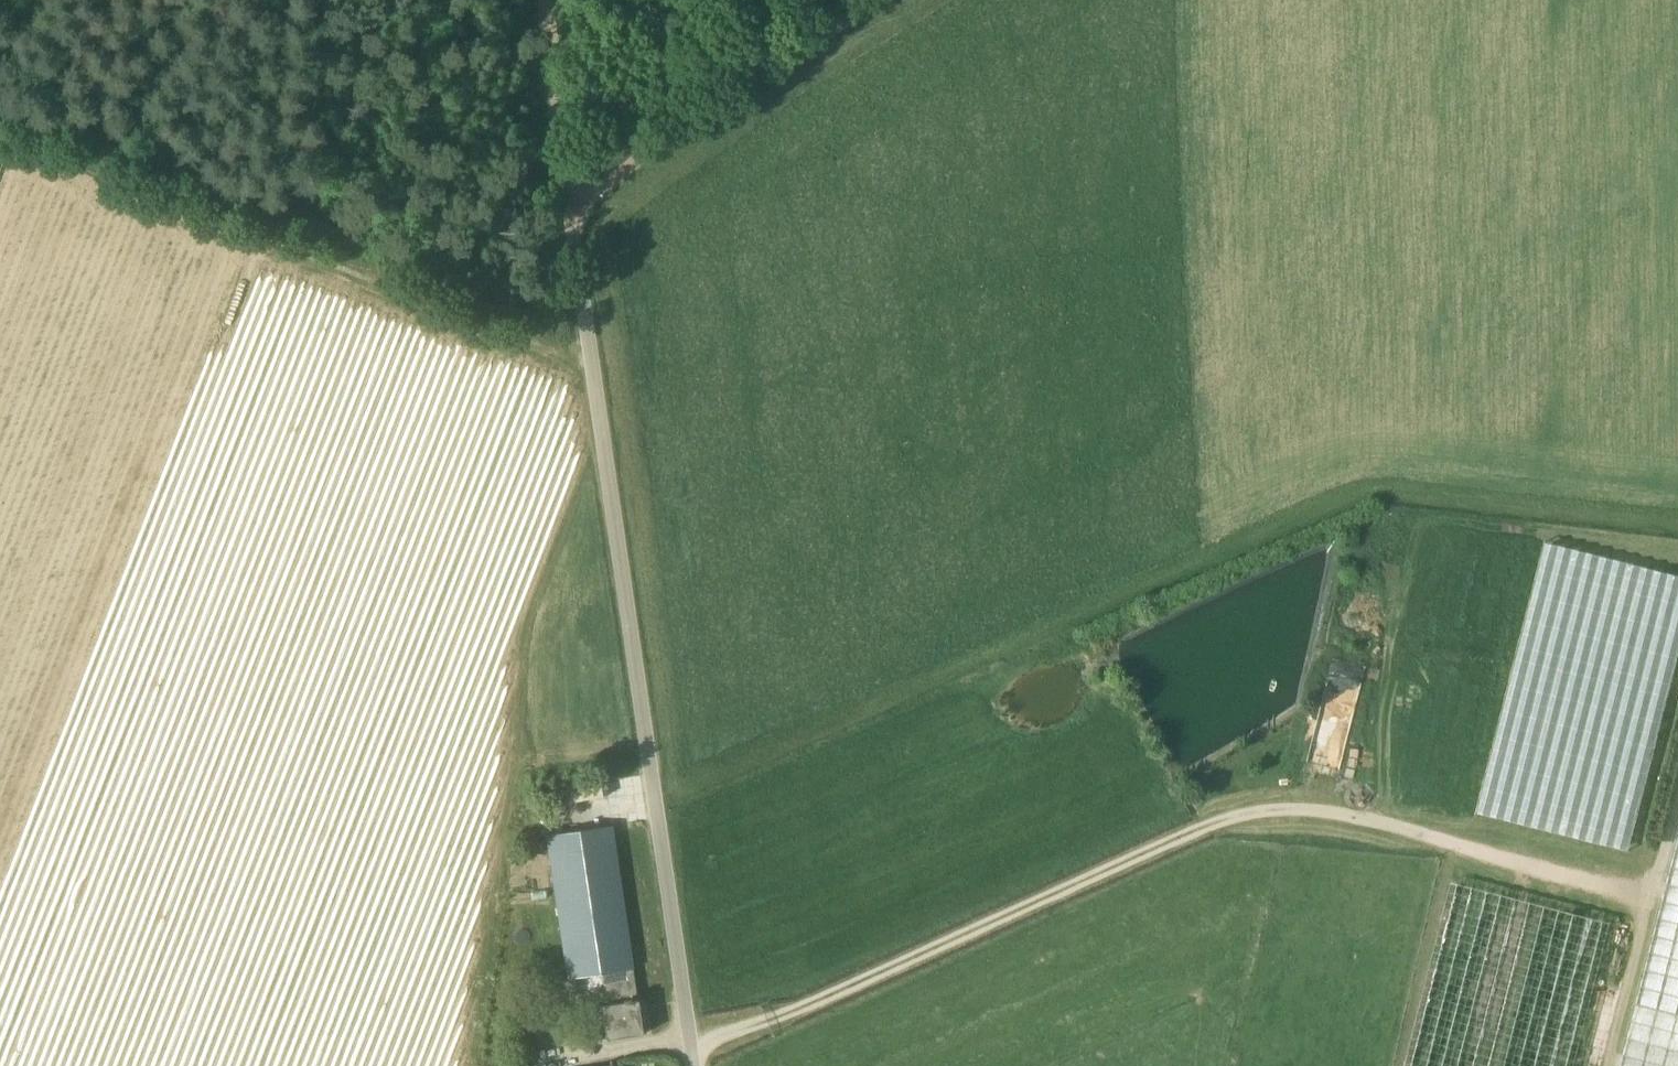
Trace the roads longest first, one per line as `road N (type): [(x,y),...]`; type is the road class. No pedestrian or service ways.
road 1 (unclassified): [(546,0),(700,1065)]
road 2 (track): [(0,135),(593,359)]

